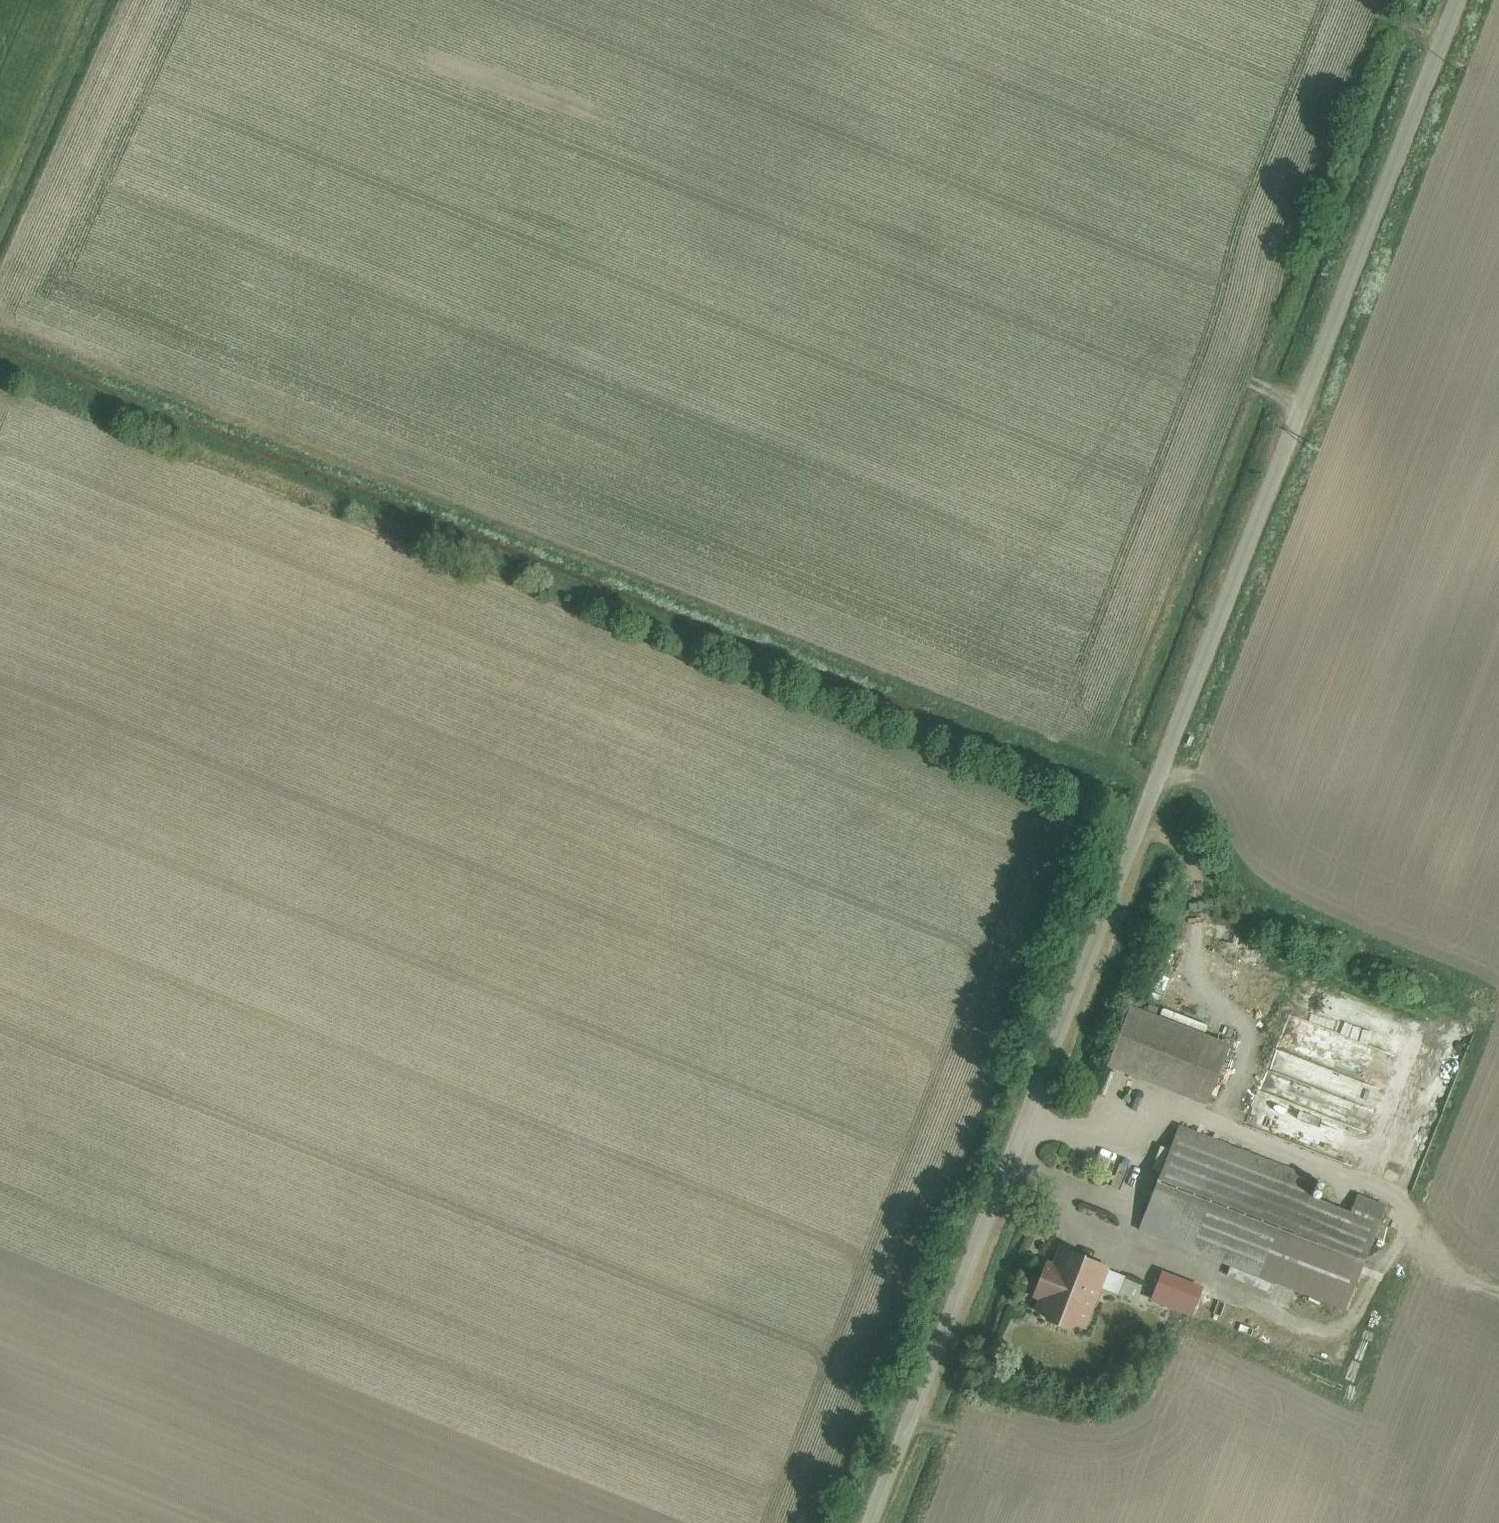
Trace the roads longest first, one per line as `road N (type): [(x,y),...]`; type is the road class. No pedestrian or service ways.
road 1 (unclassified): [(873,1522),(1456,0)]

